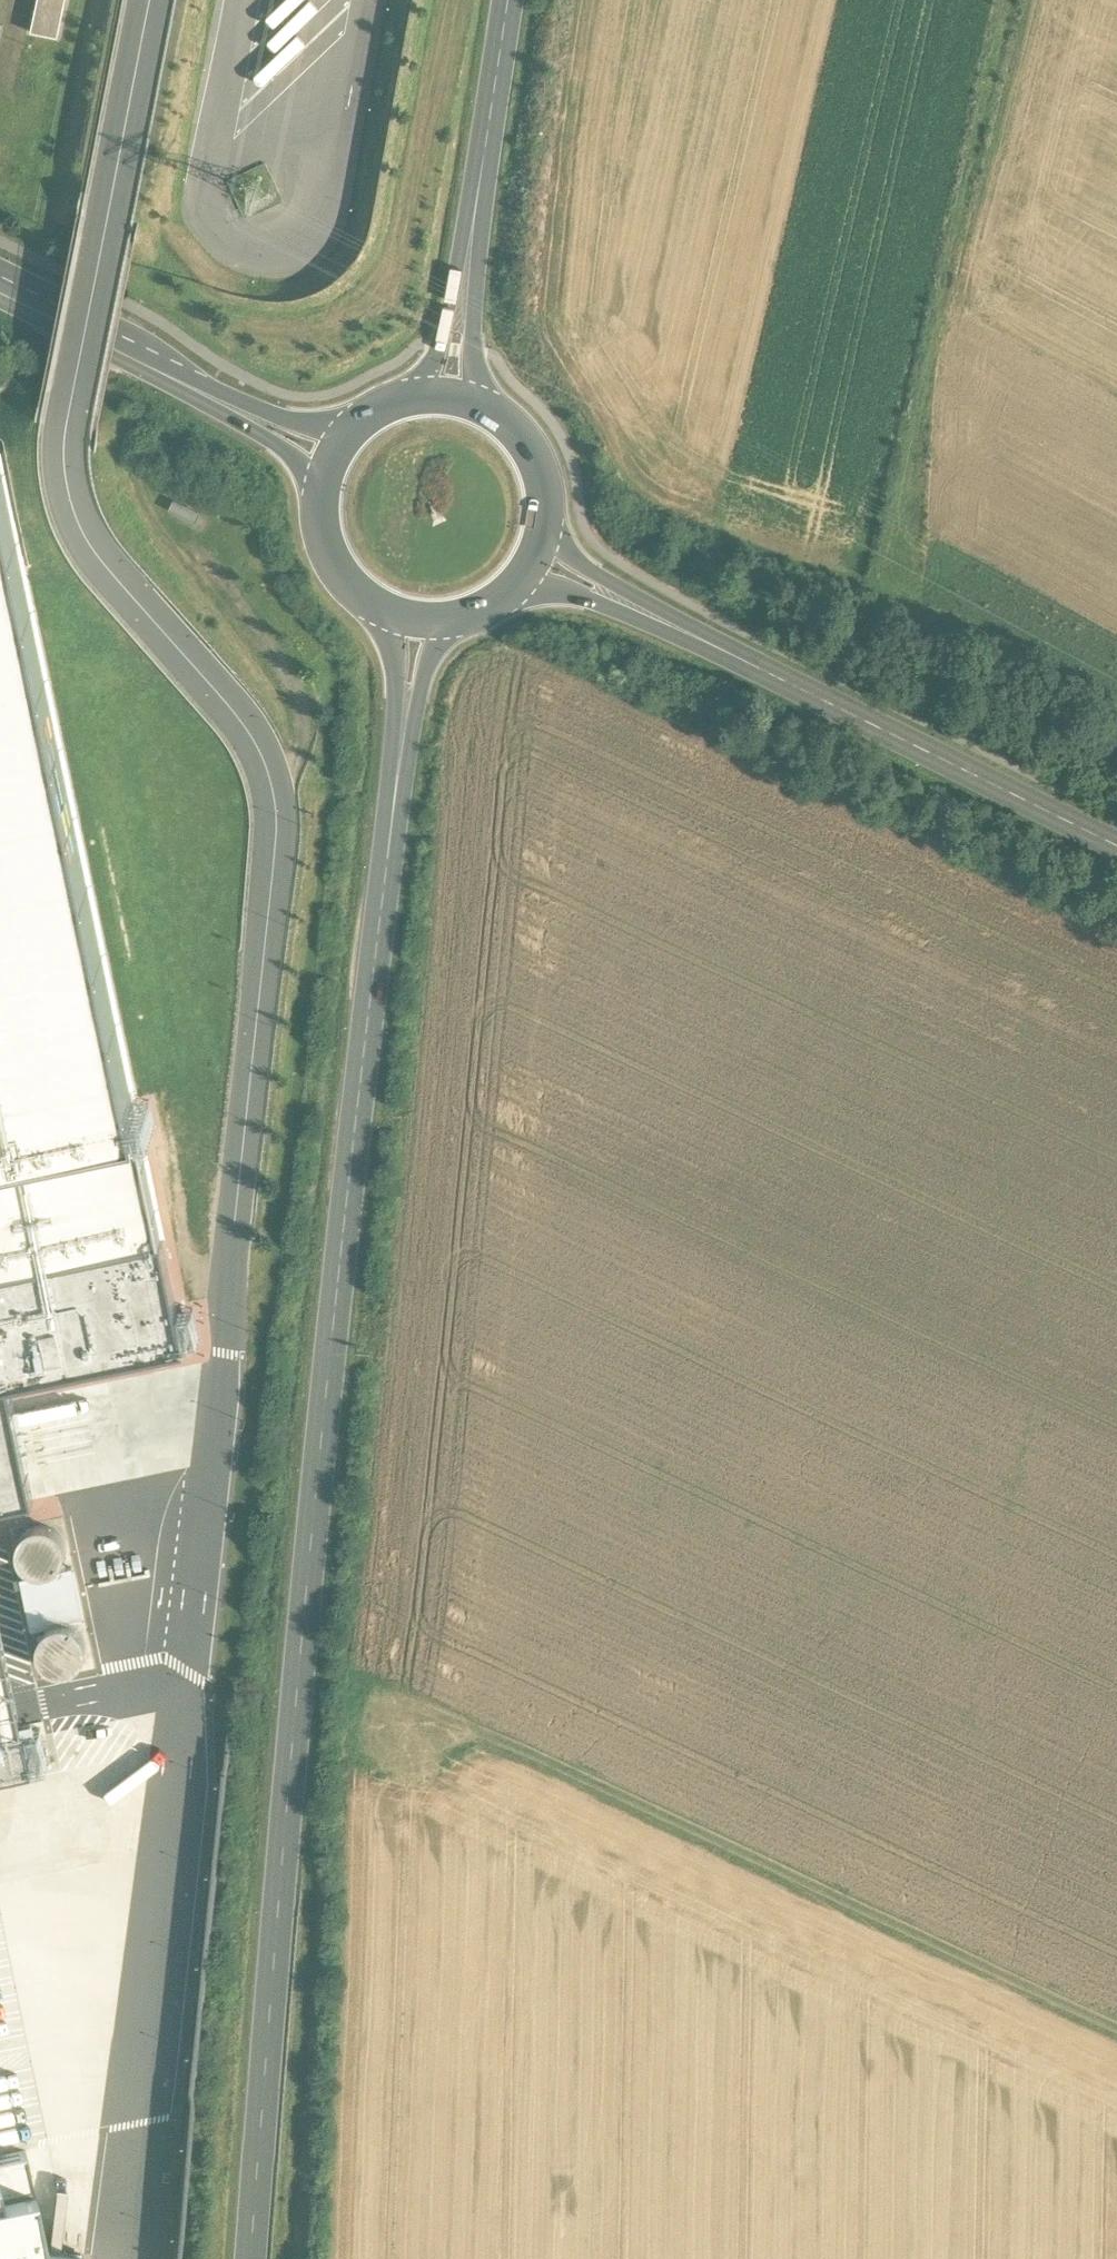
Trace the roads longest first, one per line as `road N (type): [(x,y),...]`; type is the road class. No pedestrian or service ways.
road 1 (primary): [(253,2258),(279,1875),(328,1354),(405,727)]
road 2 (secondary): [(646,617),(1116,847)]
road 3 (track): [(1030,0),(921,507)]
road 4 (primary): [(511,0),(467,286)]
road 5 (secondary): [(0,292),(232,411)]
road 6 (primary): [(322,484),(319,522),(328,559),(349,591),(379,614)]
road 7 (secondary): [(646,617),(568,547),(546,513)]
road 8 (secondary): [(516,591),(646,617)]
road 9 (primary): [(486,415),(467,286)]
road 10 (primary): [(467,286),(414,402)]
road 11 (secondary): [(351,435),(232,411)]
road 12 (primary): [(405,727),(421,678),(463,623)]
road 13 (primary): [(546,513),(527,451),(486,415)]

